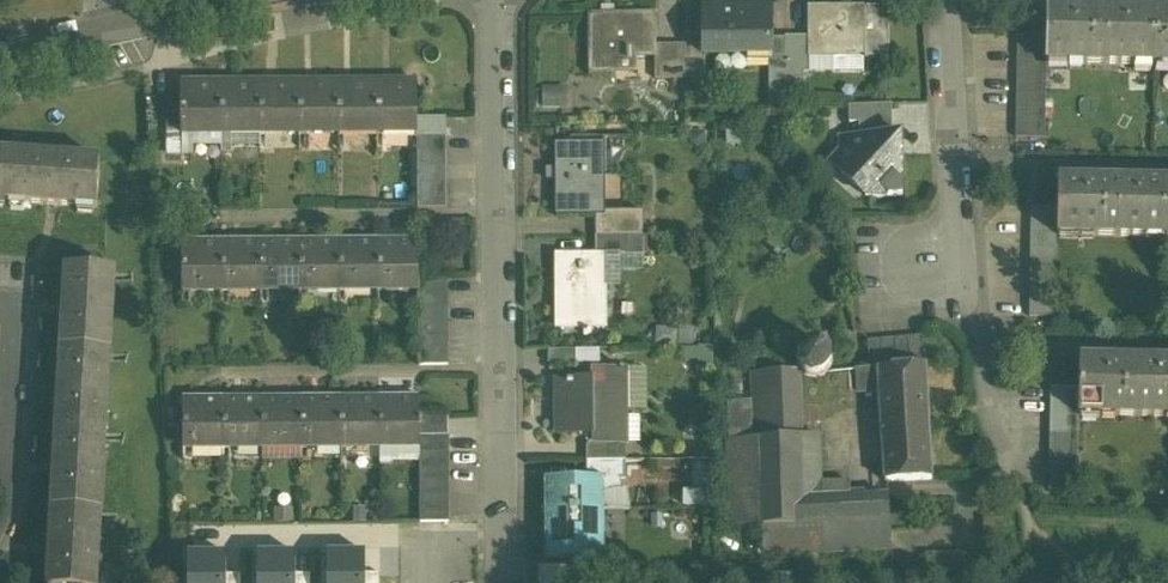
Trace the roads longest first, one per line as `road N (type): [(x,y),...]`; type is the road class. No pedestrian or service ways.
road 1 (residential): [(499,0),(504,582)]
road 2 (residential): [(945,0),(979,339),(989,400),(1023,504)]
road 3 (residential): [(0,54),(257,0)]
road 4 (residential): [(0,505),(11,312),(0,311)]

